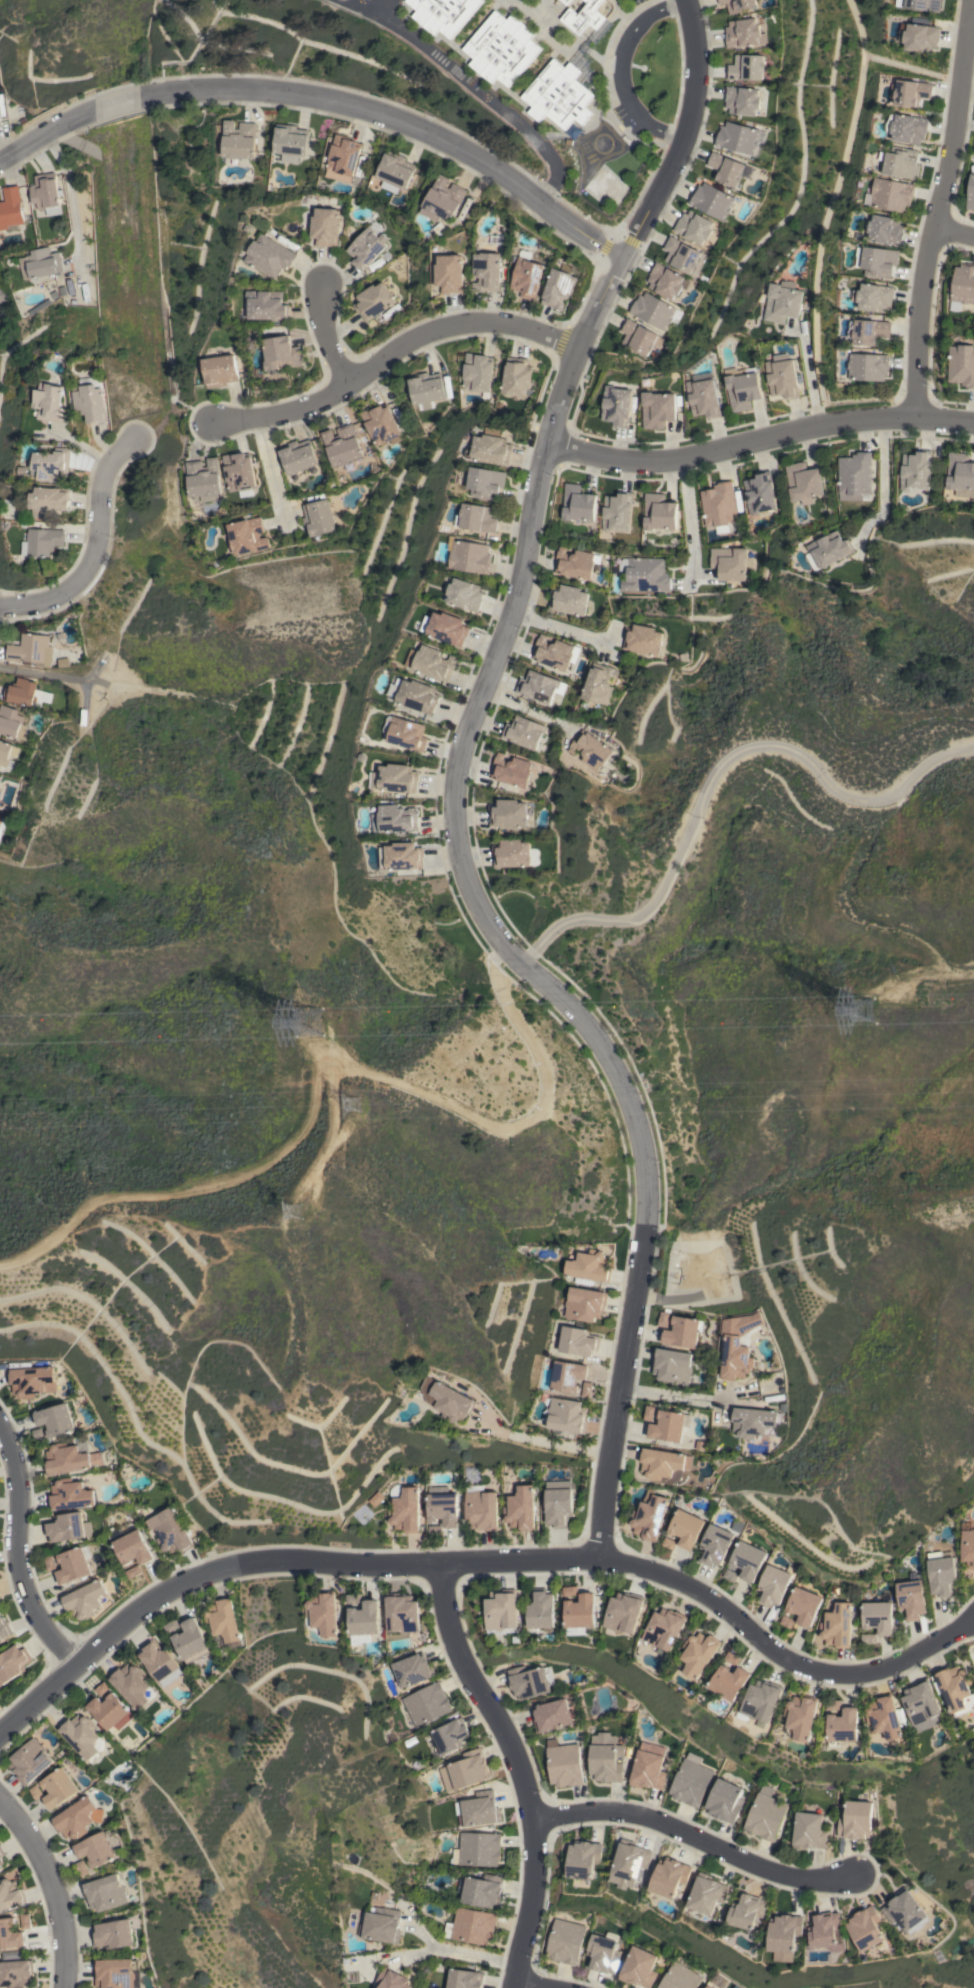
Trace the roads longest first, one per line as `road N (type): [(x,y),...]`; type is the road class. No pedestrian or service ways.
road 1 (residential): [(597,1559),(647,1234),(637,1133),(604,1061),(558,996),(479,919),(454,854),(457,760),(516,613),(561,399),(692,123),(696,25),(686,0)]
road 2 (residential): [(0,1730),(137,1606),(246,1560),(597,1559),(690,1587),(785,1663),(850,1679),(908,1668),(973,1629)]
road 3 (residential): [(138,97),(229,84),(368,101),(466,145),(622,258)]
road 4 (residential): [(512,1987),(533,1884),(533,1820),(508,1743),(459,1657),(439,1563)]
road 5 (residential): [(551,448),(625,464),(696,459),(837,420),(973,423)]
road 6 (residential): [(912,418),(970,0)]
road 7 (residential): [(209,421),(302,406),(430,326),(484,318),(533,326),(583,348)]
road 8 (residential): [(533,1820),(633,1817),(779,1876),(823,1884),(856,1874)]
road 9 (residential): [(0,1425),(17,1481),(12,1557),(28,1606),(73,1664)]
road 10 (residential): [(135,437),(108,460),(92,548),(74,583),(43,601),(0,608)]
road 11 (residential): [(66,1987),(63,1895),(0,1802)]

